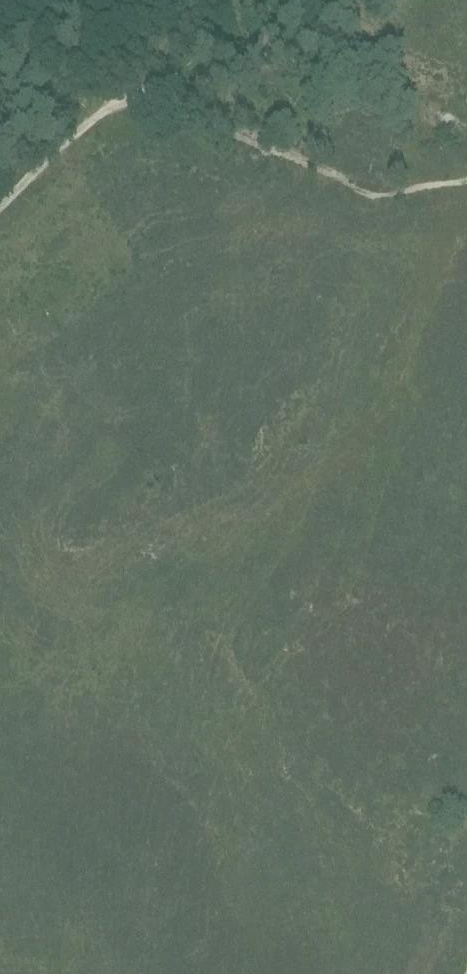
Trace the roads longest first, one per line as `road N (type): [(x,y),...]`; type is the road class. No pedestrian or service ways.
road 1 (track): [(0,209),(112,101),(141,90)]

